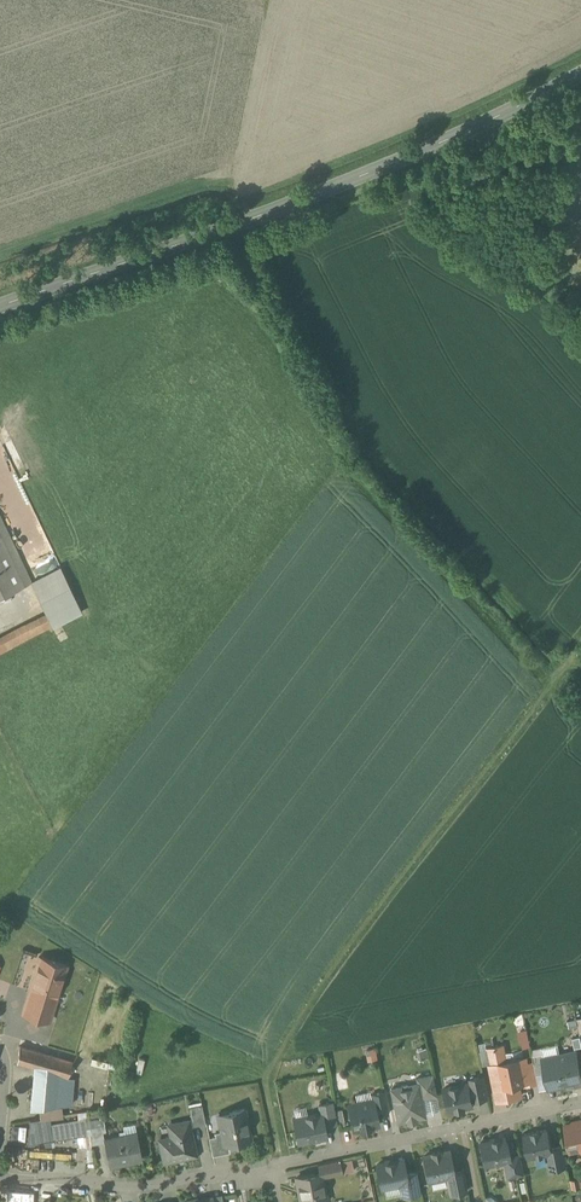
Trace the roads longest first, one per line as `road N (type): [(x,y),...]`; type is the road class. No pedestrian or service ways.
road 1 (tertiary): [(580,75),(257,217),(0,307)]
road 2 (residential): [(273,1167),(580,1105)]
road 3 (residential): [(0,1179),(132,1189),(273,1167)]

